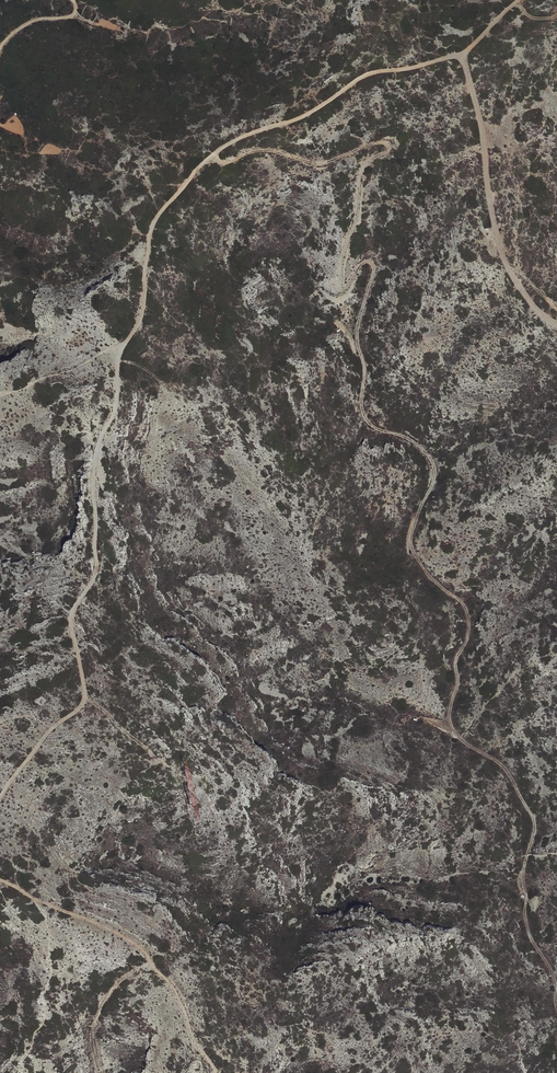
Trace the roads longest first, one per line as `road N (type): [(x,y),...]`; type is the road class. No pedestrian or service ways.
road 1 (track): [(212,159),(267,150),(326,163),(376,143),(390,147),(364,171),(341,280),(346,288),(372,262),(355,336),(366,371),(365,415),(372,427),(412,441),(434,462),(412,546),(420,567),(470,619),(456,656),(452,721),(463,745),(508,773),(531,816),(526,922),(553,974),(556,1010)]
road 2 (track): [(520,0),(465,54),(371,73),(309,114),(233,142),(156,220),(141,314),(123,345),(117,404),(97,451),(97,573),(70,622),(86,699),(50,731),(0,802)]
road 3 (track): [(465,54),(501,256),(529,309),(556,324)]
road 4 (track): [(0,879),(120,931),(151,966)]

